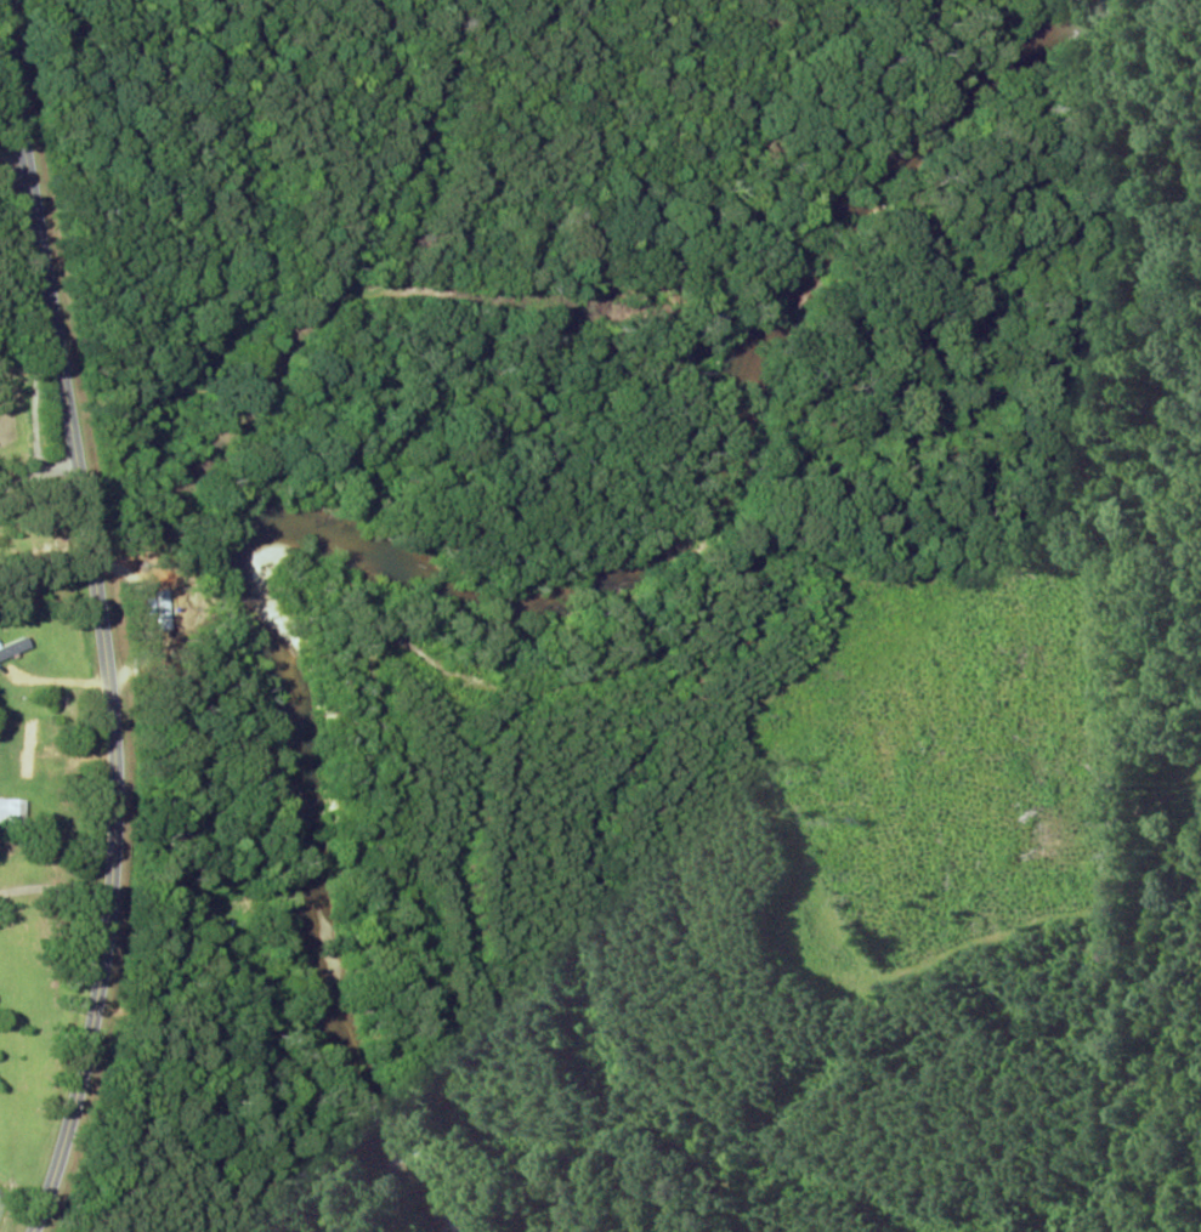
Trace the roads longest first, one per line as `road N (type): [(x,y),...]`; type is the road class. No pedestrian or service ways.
road 1 (residential): [(45,1231),(112,1063),(130,918),(94,529),(45,251),(10,160),(13,0)]

